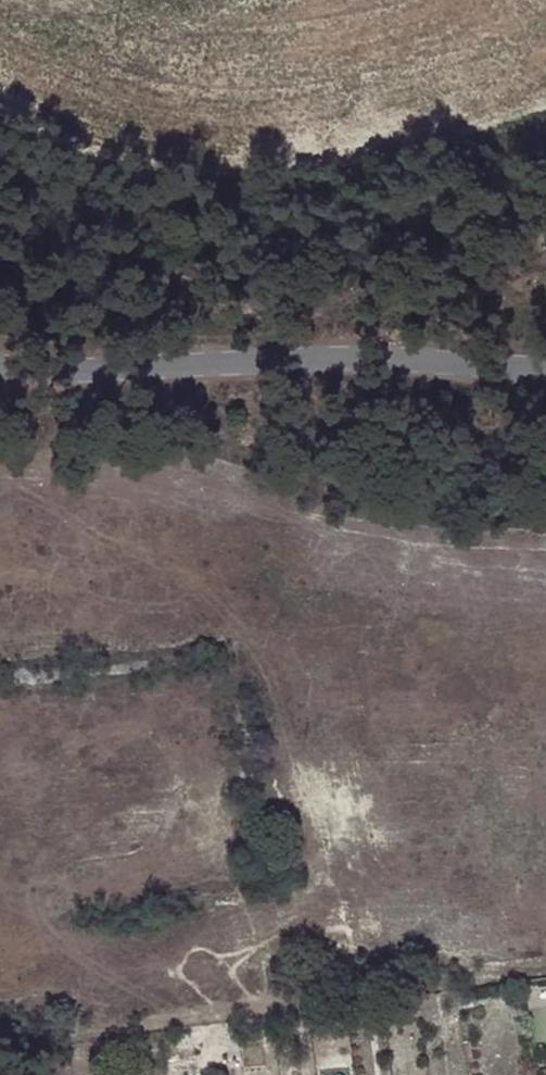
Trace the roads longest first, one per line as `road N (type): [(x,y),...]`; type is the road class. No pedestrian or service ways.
road 1 (unclassified): [(545,370),(285,356),(37,367),(0,360)]

